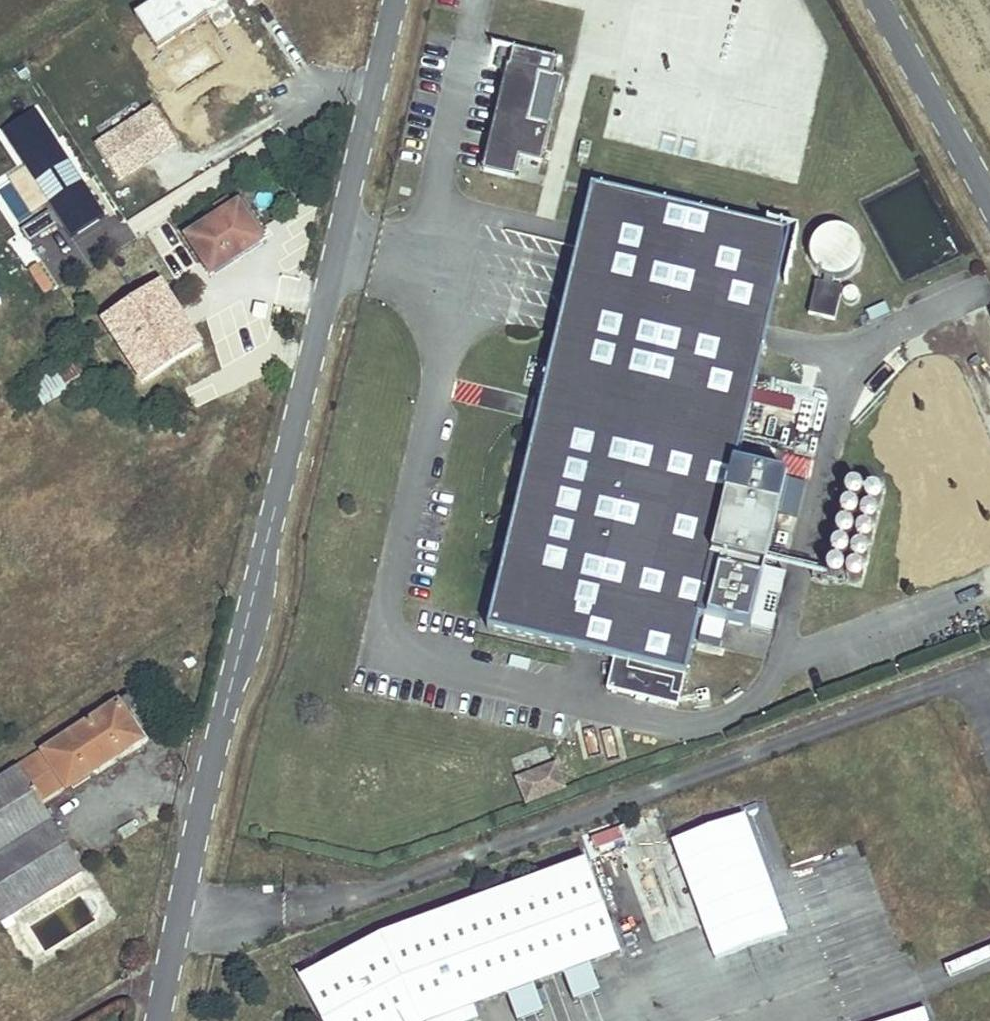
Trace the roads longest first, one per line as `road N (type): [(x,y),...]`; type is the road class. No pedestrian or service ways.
road 1 (unclassified): [(154,1020),(395,0)]
road 2 (unclassified): [(877,0),(989,208)]

